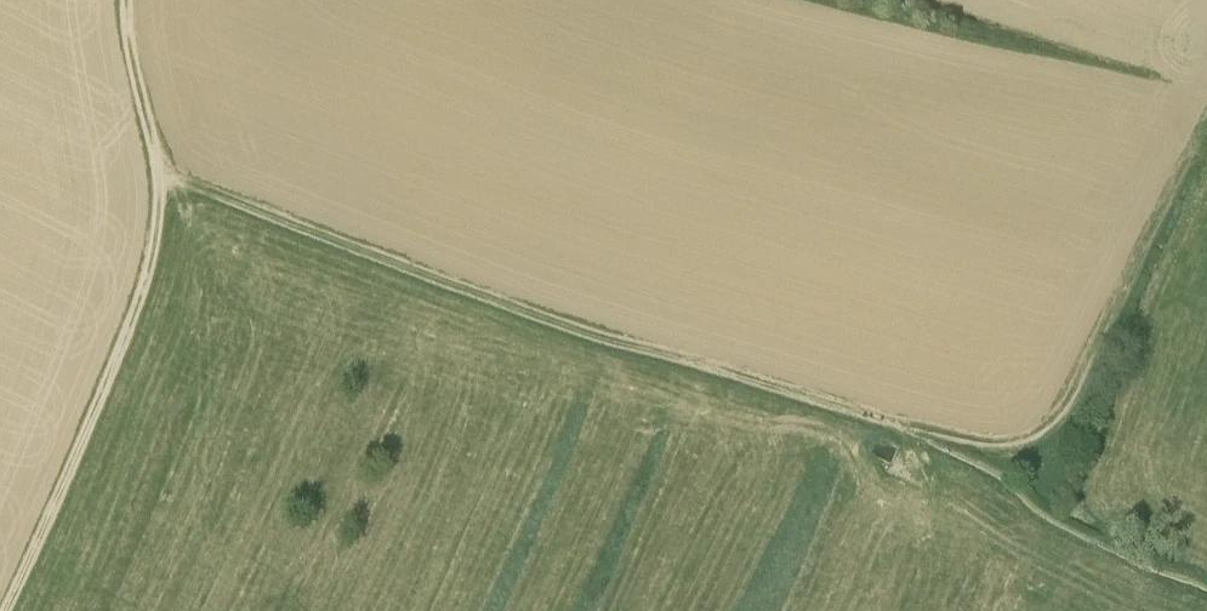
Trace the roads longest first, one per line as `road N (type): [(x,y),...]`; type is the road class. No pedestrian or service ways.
road 1 (track): [(158,167),(555,308),(906,398)]
road 2 (track): [(906,398),(1007,416),(1040,413),(1064,394),(1169,155),(1206,91)]
road 3 (track): [(158,167),(158,219),(128,317),(0,608)]
road 4 (track): [(126,0),(158,167)]

